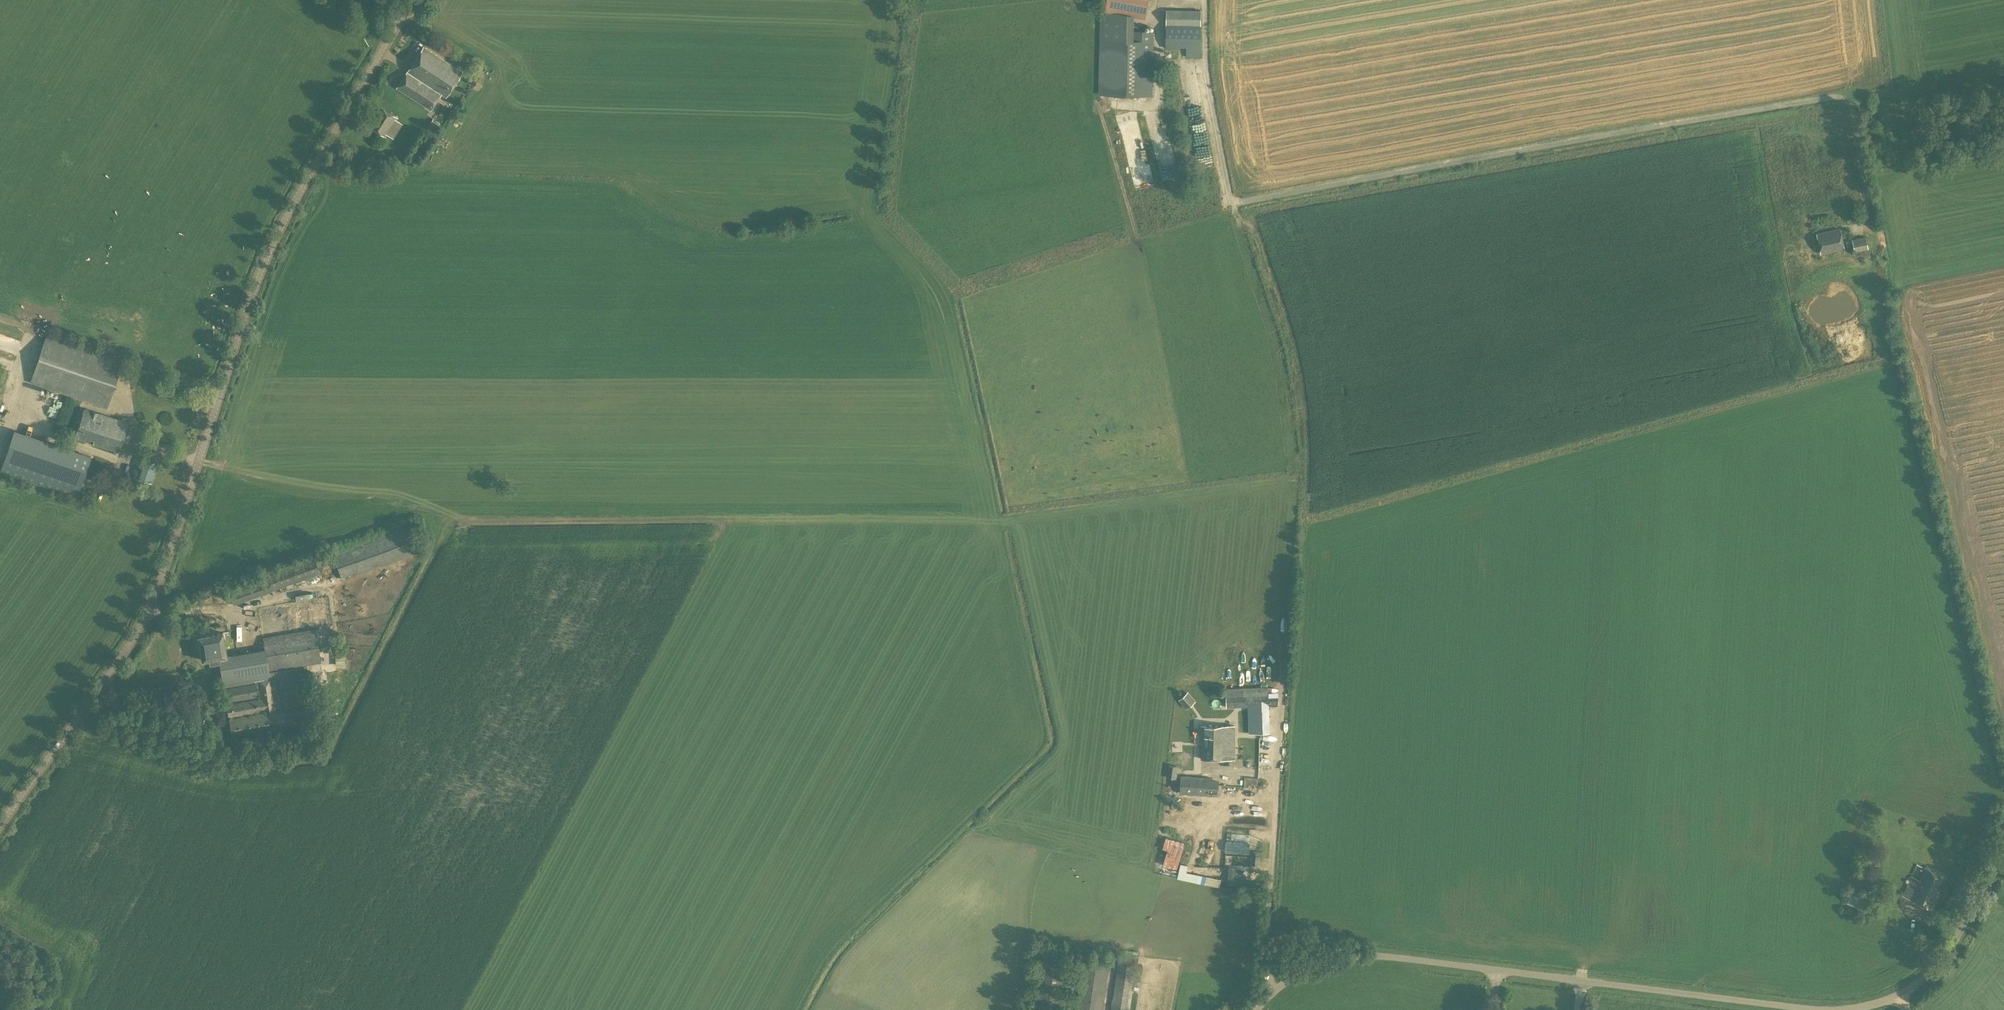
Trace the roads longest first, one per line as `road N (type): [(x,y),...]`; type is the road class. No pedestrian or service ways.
road 1 (tertiary): [(0,828),(140,627),(166,569),(260,271),(411,0)]
road 2 (unclassified): [(1254,1009),(1293,977),(1373,947),(1820,1009)]
road 3 (unclassified): [(1844,1009),(1899,997),(1925,977),(2003,847)]

